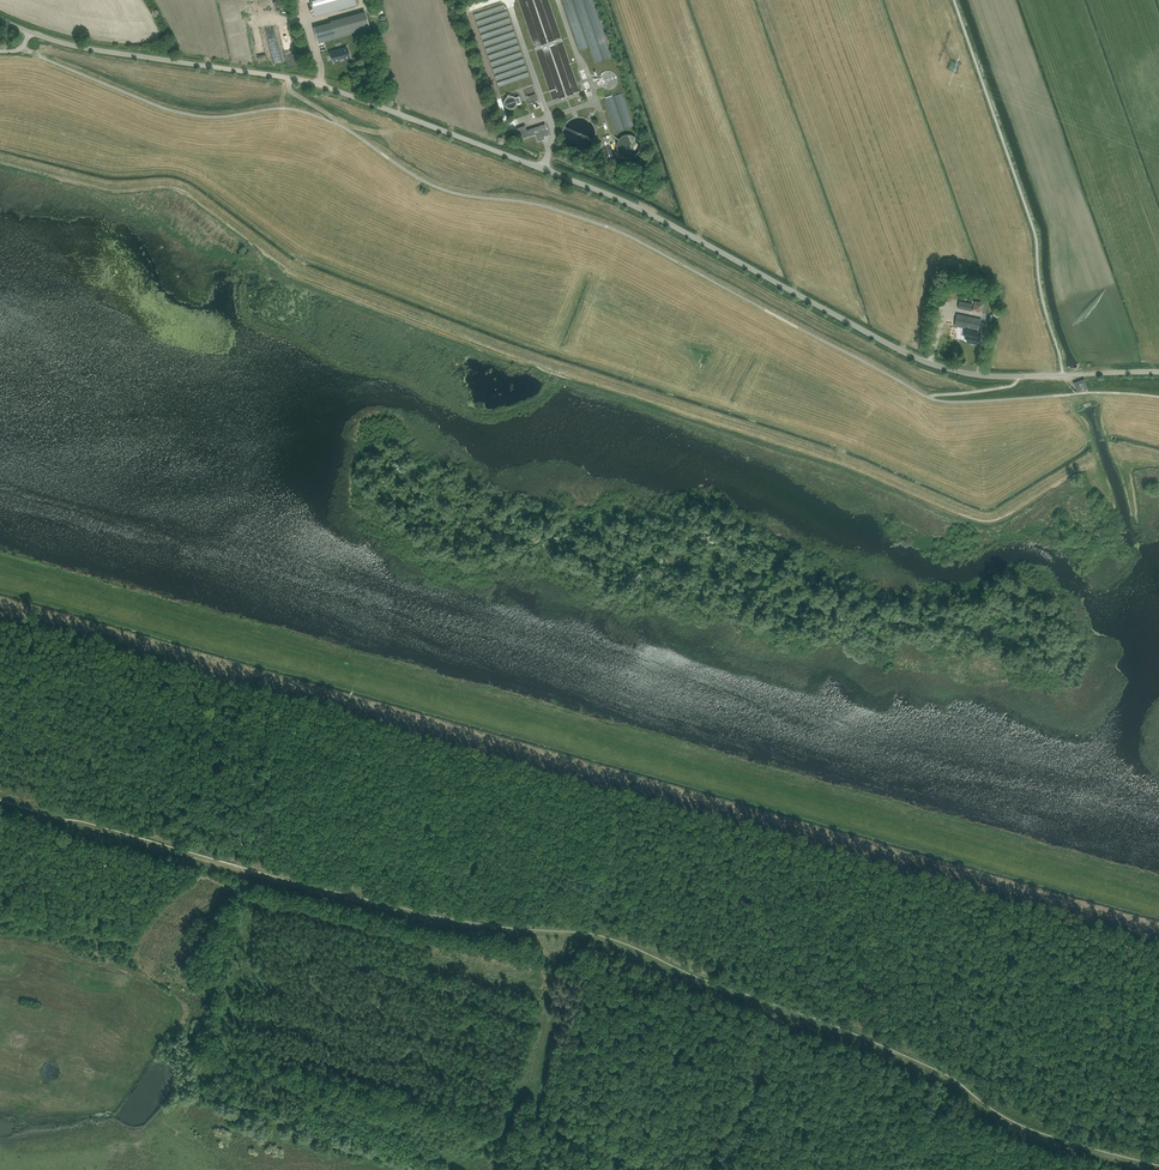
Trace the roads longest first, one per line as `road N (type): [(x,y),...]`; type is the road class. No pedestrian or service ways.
road 1 (unclassified): [(1158,372),(990,376),(931,364),(628,203),(335,90),(69,44),(0,20)]
road 2 (track): [(249,873),(470,927),(608,941),(931,1072),(1021,1129),(1158,1169)]
road 3 (track): [(1158,895),(359,668)]
road 4 (track): [(359,668),(0,567)]
road 5 (track): [(0,797),(193,857)]

